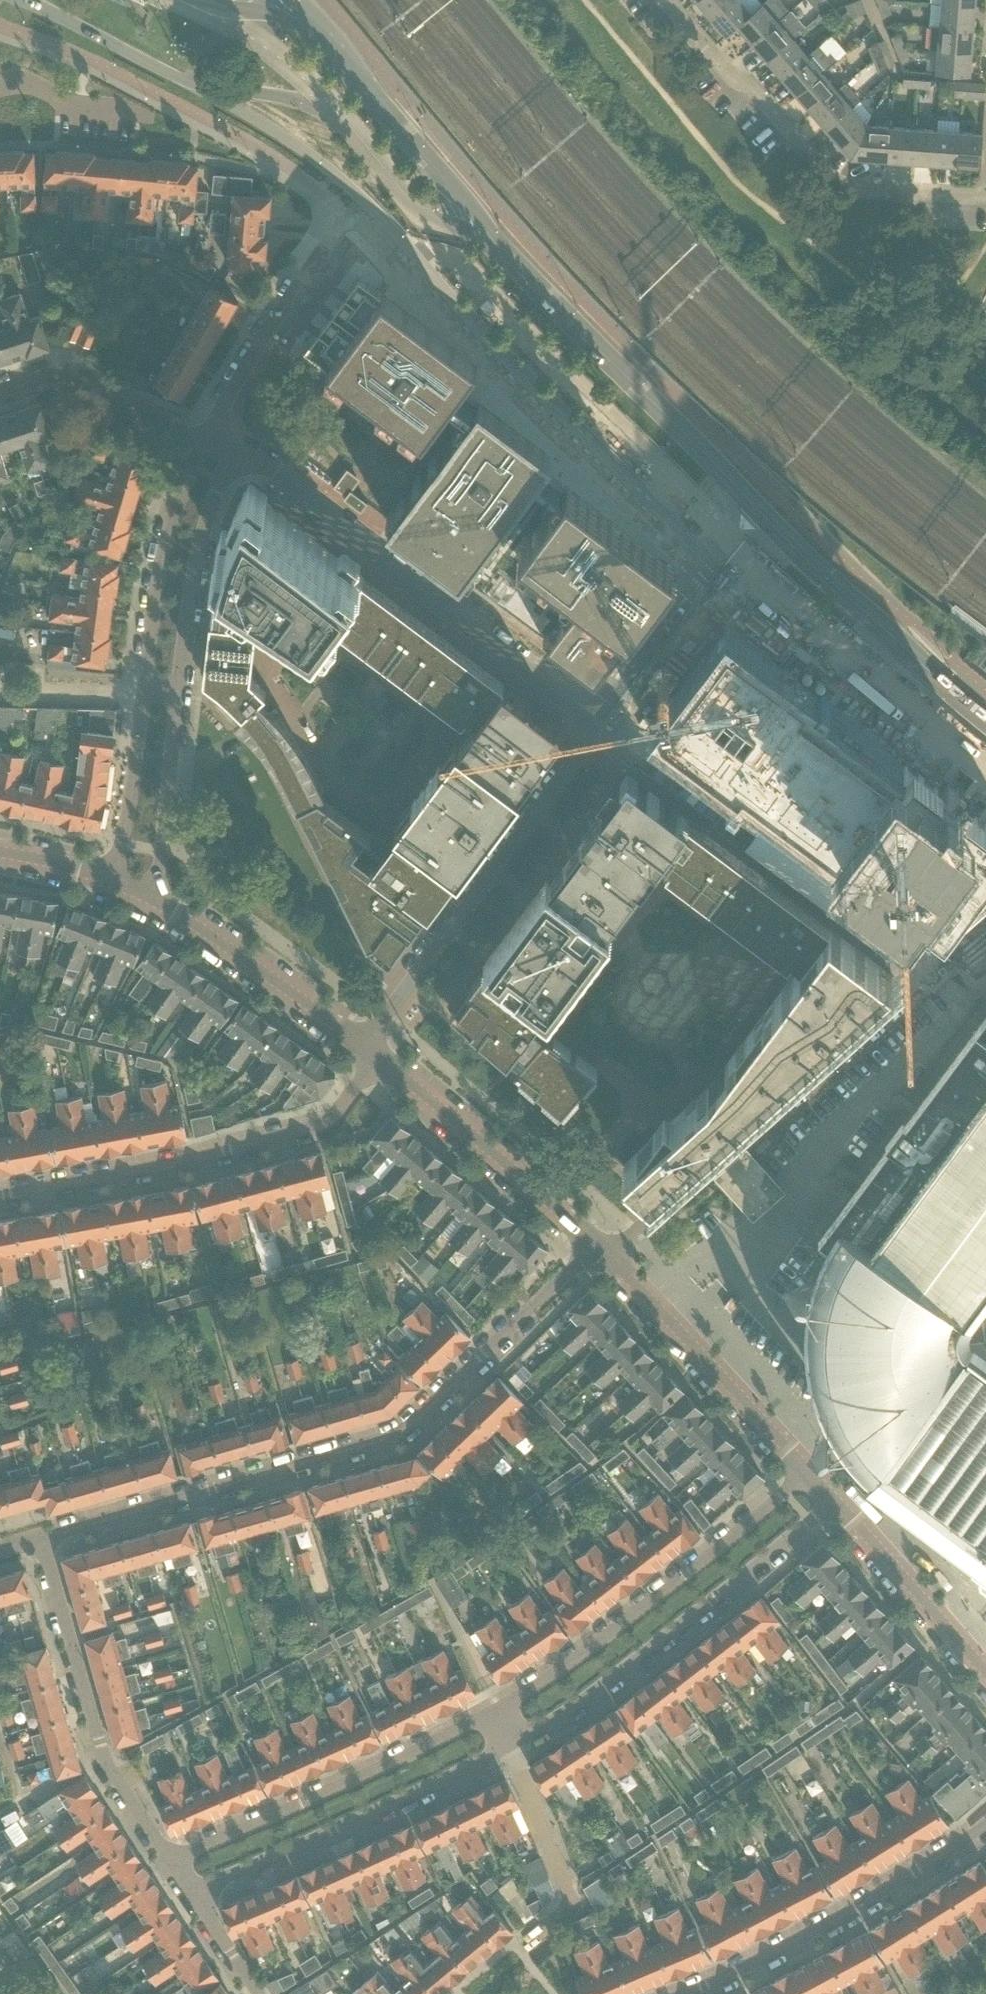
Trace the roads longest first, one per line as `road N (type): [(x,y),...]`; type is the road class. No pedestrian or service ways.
road 1 (residential): [(192,1893),(402,1801),(581,1706),(833,1500)]
road 2 (residential): [(809,1472),(501,1710),(169,1861)]
road 3 (residential): [(188,83),(263,124),(372,209),(489,342),(713,563)]
road 4 (secondary): [(985,719),(754,513),(511,257)]
road 5 (residential): [(43,1538),(416,1419),(596,1245)]
road 6 (residential): [(604,723),(275,471),(216,447)]
road 7 (residential): [(607,1255),(908,992),(908,949)]
road 8 (residential): [(378,1056),(331,1123),(188,1161),(0,1197)]
road 9 (residential): [(362,1045),(604,723)]
road 10 (residential): [(985,195),(836,180),(664,0)]
road 11 (secondary): [(188,83),(336,111),(415,209),(511,257)]
road 12 (residential): [(604,723),(908,949)]
road 13 (residential): [(169,1861),(106,1761),(43,1538)]
road 14 (secondary): [(511,257),(280,0)]
road 15 (residential): [(686,1993),(811,1934),(985,1824)]
road 16 (tertiary): [(809,1472),(607,1255)]
road 17 (tertiary): [(596,1245),(378,1056)]
road 18 (residential): [(216,447),(197,452),(163,549),(146,690)]
road 19 (residential): [(176,693),(197,554),(227,464),(216,447)]
road 20 (tertiary): [(362,1045),(156,899)]
road 21 (residential): [(0,390),(56,376),(216,447)]
road 22 (residential): [(325,245),(220,413),(216,447)]
road 23 (tertiary): [(985,1673),(833,1500)]
road 24 (residential): [(156,899),(176,693)]
road 25 (residential): [(146,690),(112,878)]
road 26 (secondary): [(24,0),(188,83)]
road 27 (residential): [(0,89),(33,86),(69,108),(141,115)]
road 28 (residential): [(258,1993),(192,1893)]

